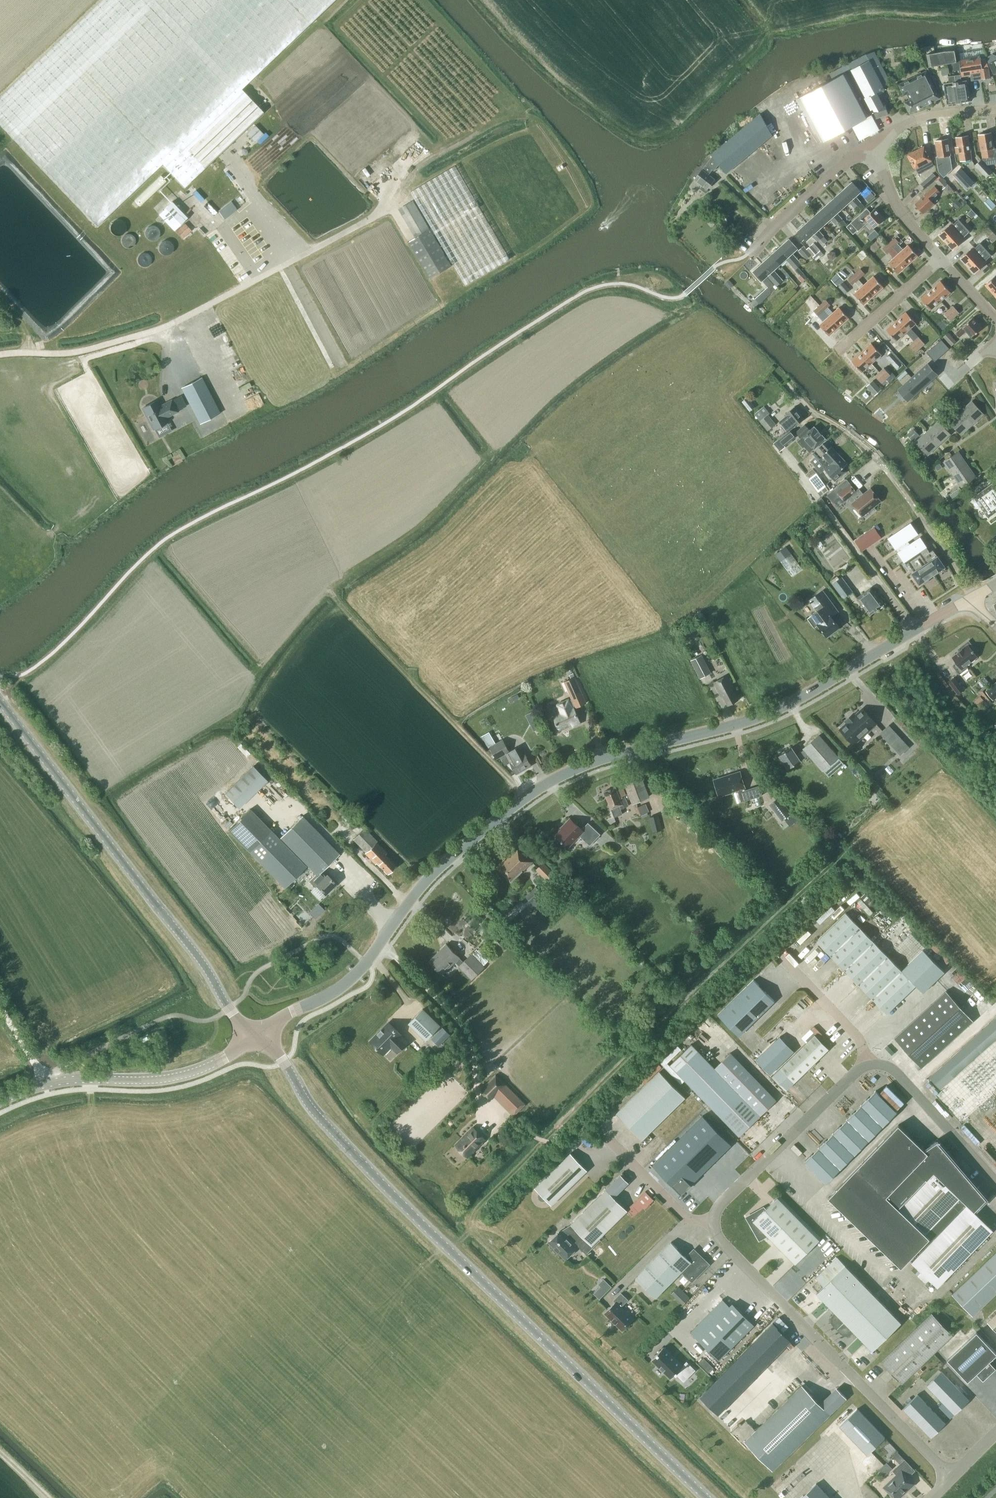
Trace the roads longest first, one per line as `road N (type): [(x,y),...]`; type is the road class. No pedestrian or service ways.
road 1 (tertiary): [(253,1037),(336,992),(437,868),(551,781),(769,713),(973,597)]
road 2 (secondary): [(708,1497),(404,1205),(319,1117),(272,1046),(253,1037)]
road 3 (unclassified): [(953,1478),(714,1223),(719,1207),(869,1066)]
road 4 (secondary): [(253,1037),(0,702)]
road 5 (residential): [(0,354),(68,352),(165,327),(372,218)]
road 6 (track): [(620,1150),(605,1164),(578,1145),(536,1139),(487,1115),(464,1024),(381,942)]
road 7 (track): [(973,597),(880,461),(787,385)]
road 8 (tertiary): [(0,1102),(76,1080),(179,1076),(225,1059),(253,1037)]
road 9 (unclassified): [(995,1185),(892,1069),(869,1066)]
road 10 (residential): [(750,254),(876,141)]
road 11 (residential): [(837,351),(940,257)]
road 12 (residential): [(940,257),(895,206),(876,141)]
road 13 (residential): [(995,109),(920,119),(876,141)]

